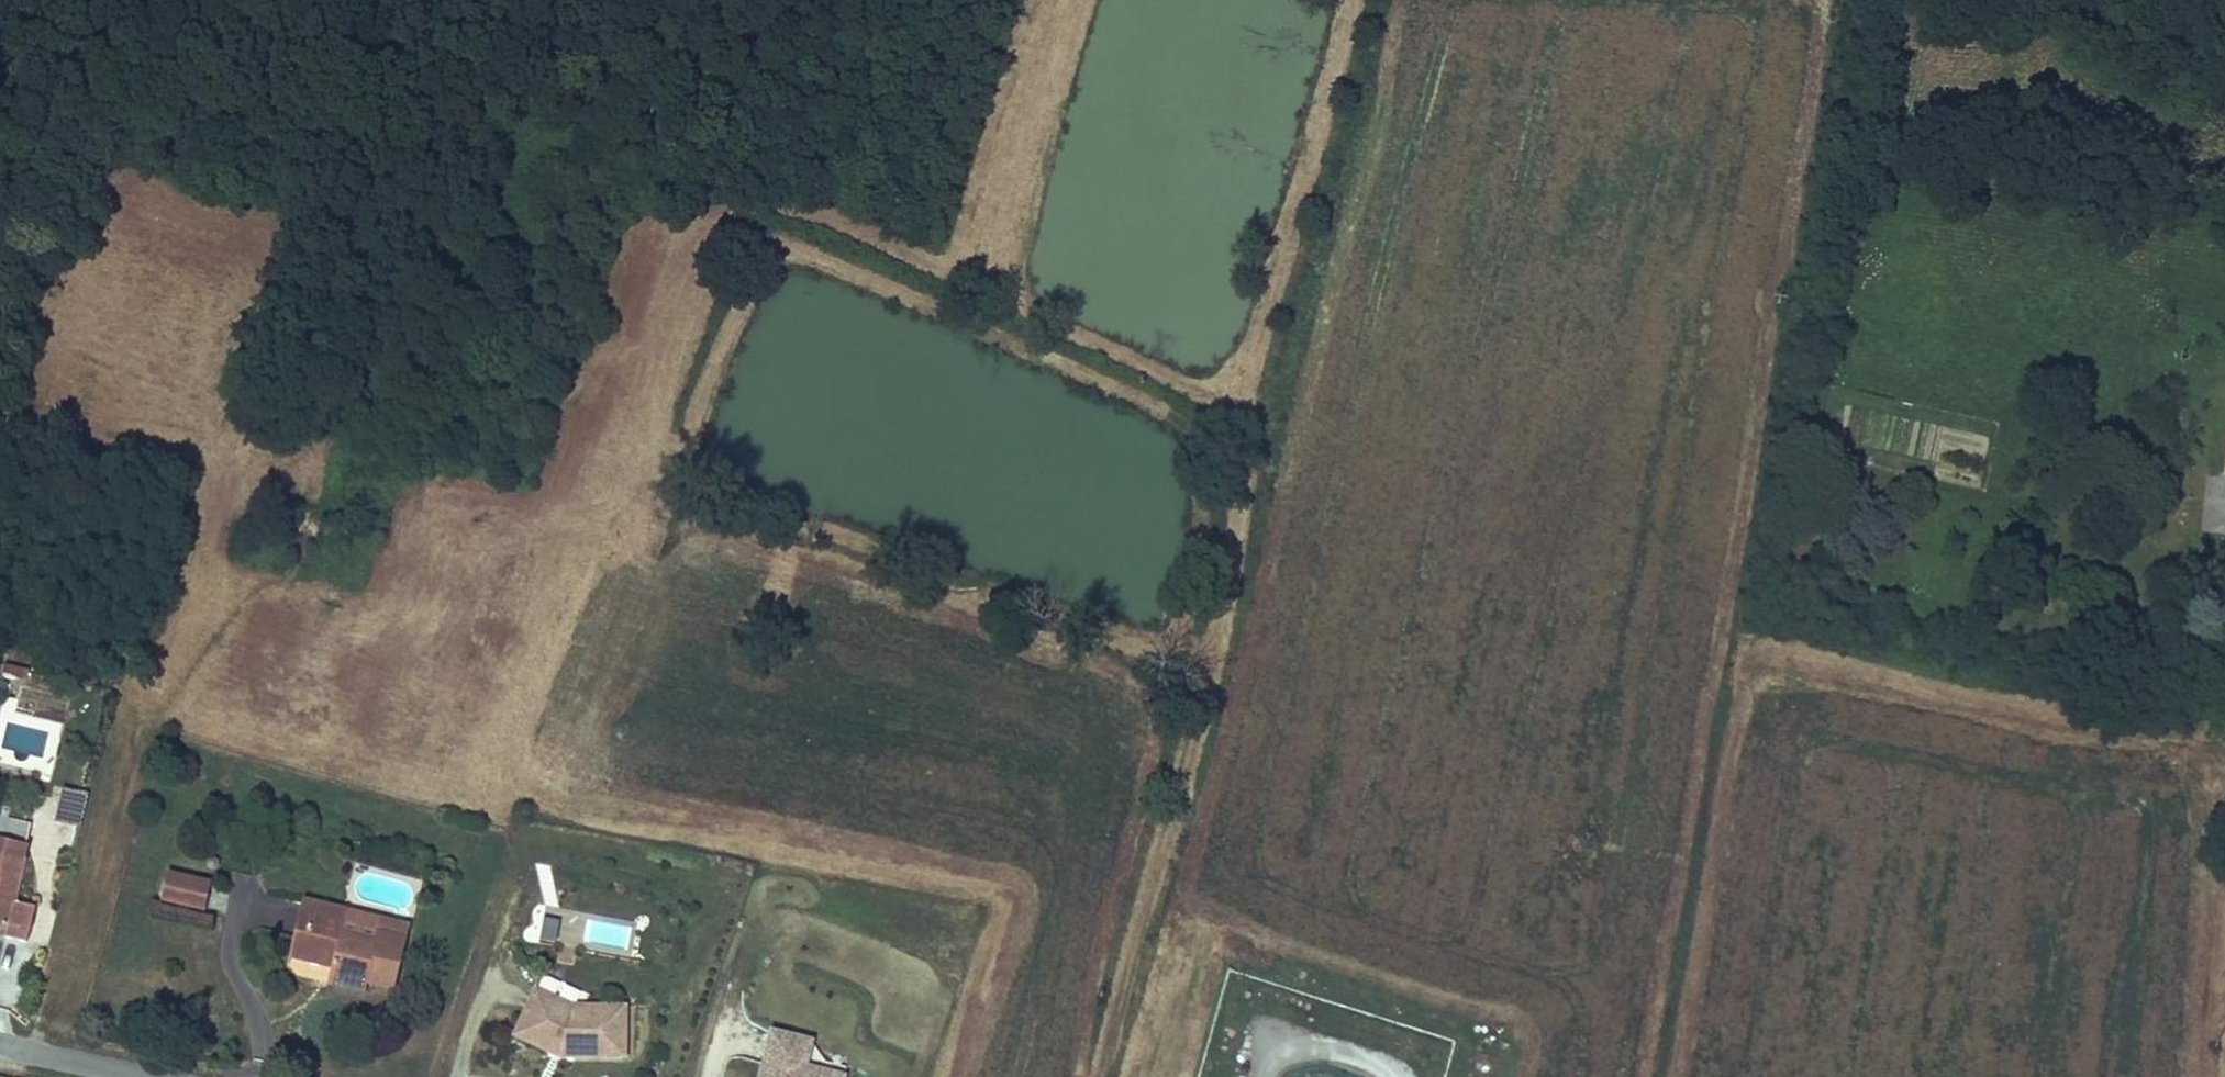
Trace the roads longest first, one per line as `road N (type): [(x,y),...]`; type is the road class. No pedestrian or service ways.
road 1 (track): [(1092,1076),(1365,32)]
road 2 (unclassified): [(0,1027),(234,1076)]

